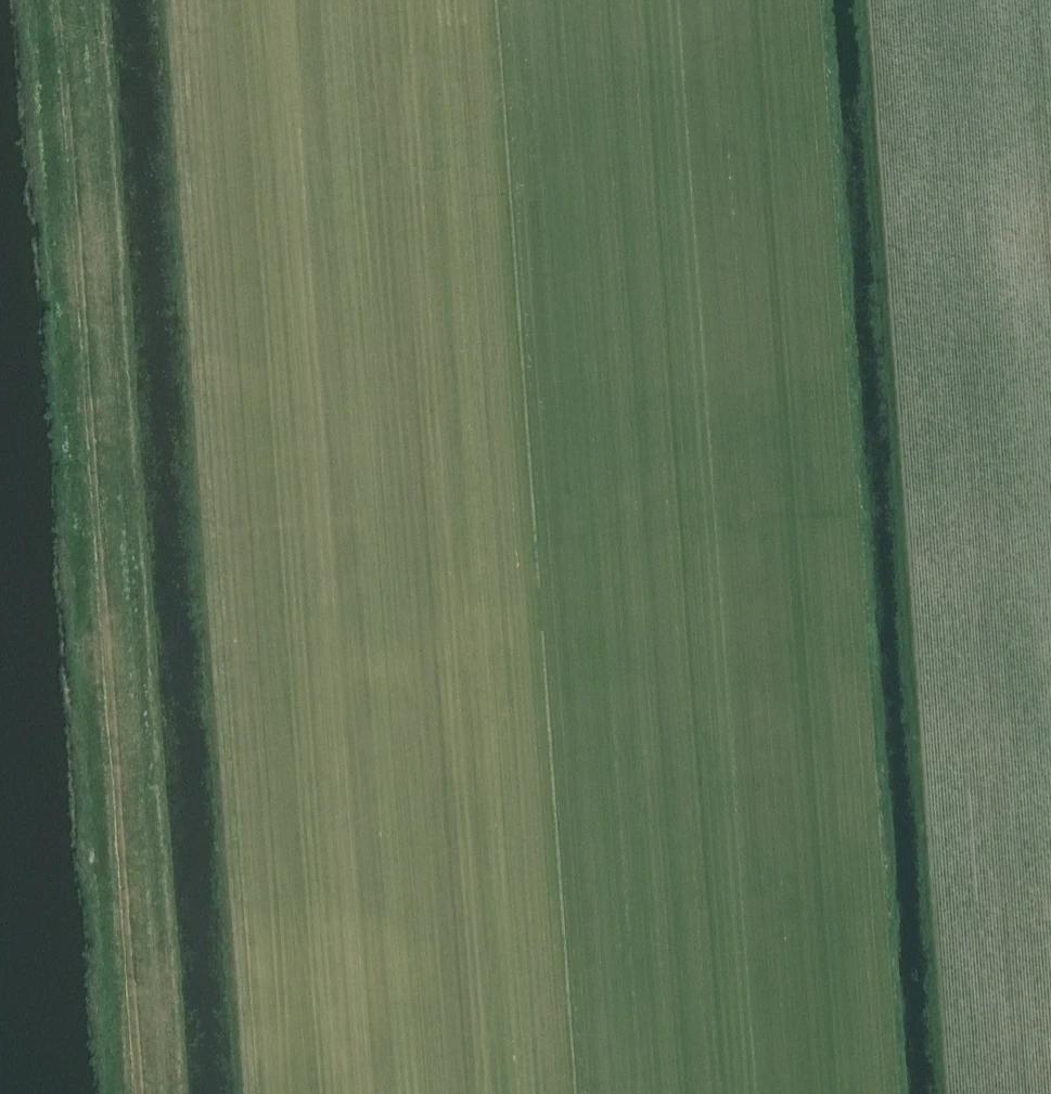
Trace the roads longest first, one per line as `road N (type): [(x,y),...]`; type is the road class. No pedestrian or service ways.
road 1 (track): [(137,1093),(54,0)]

